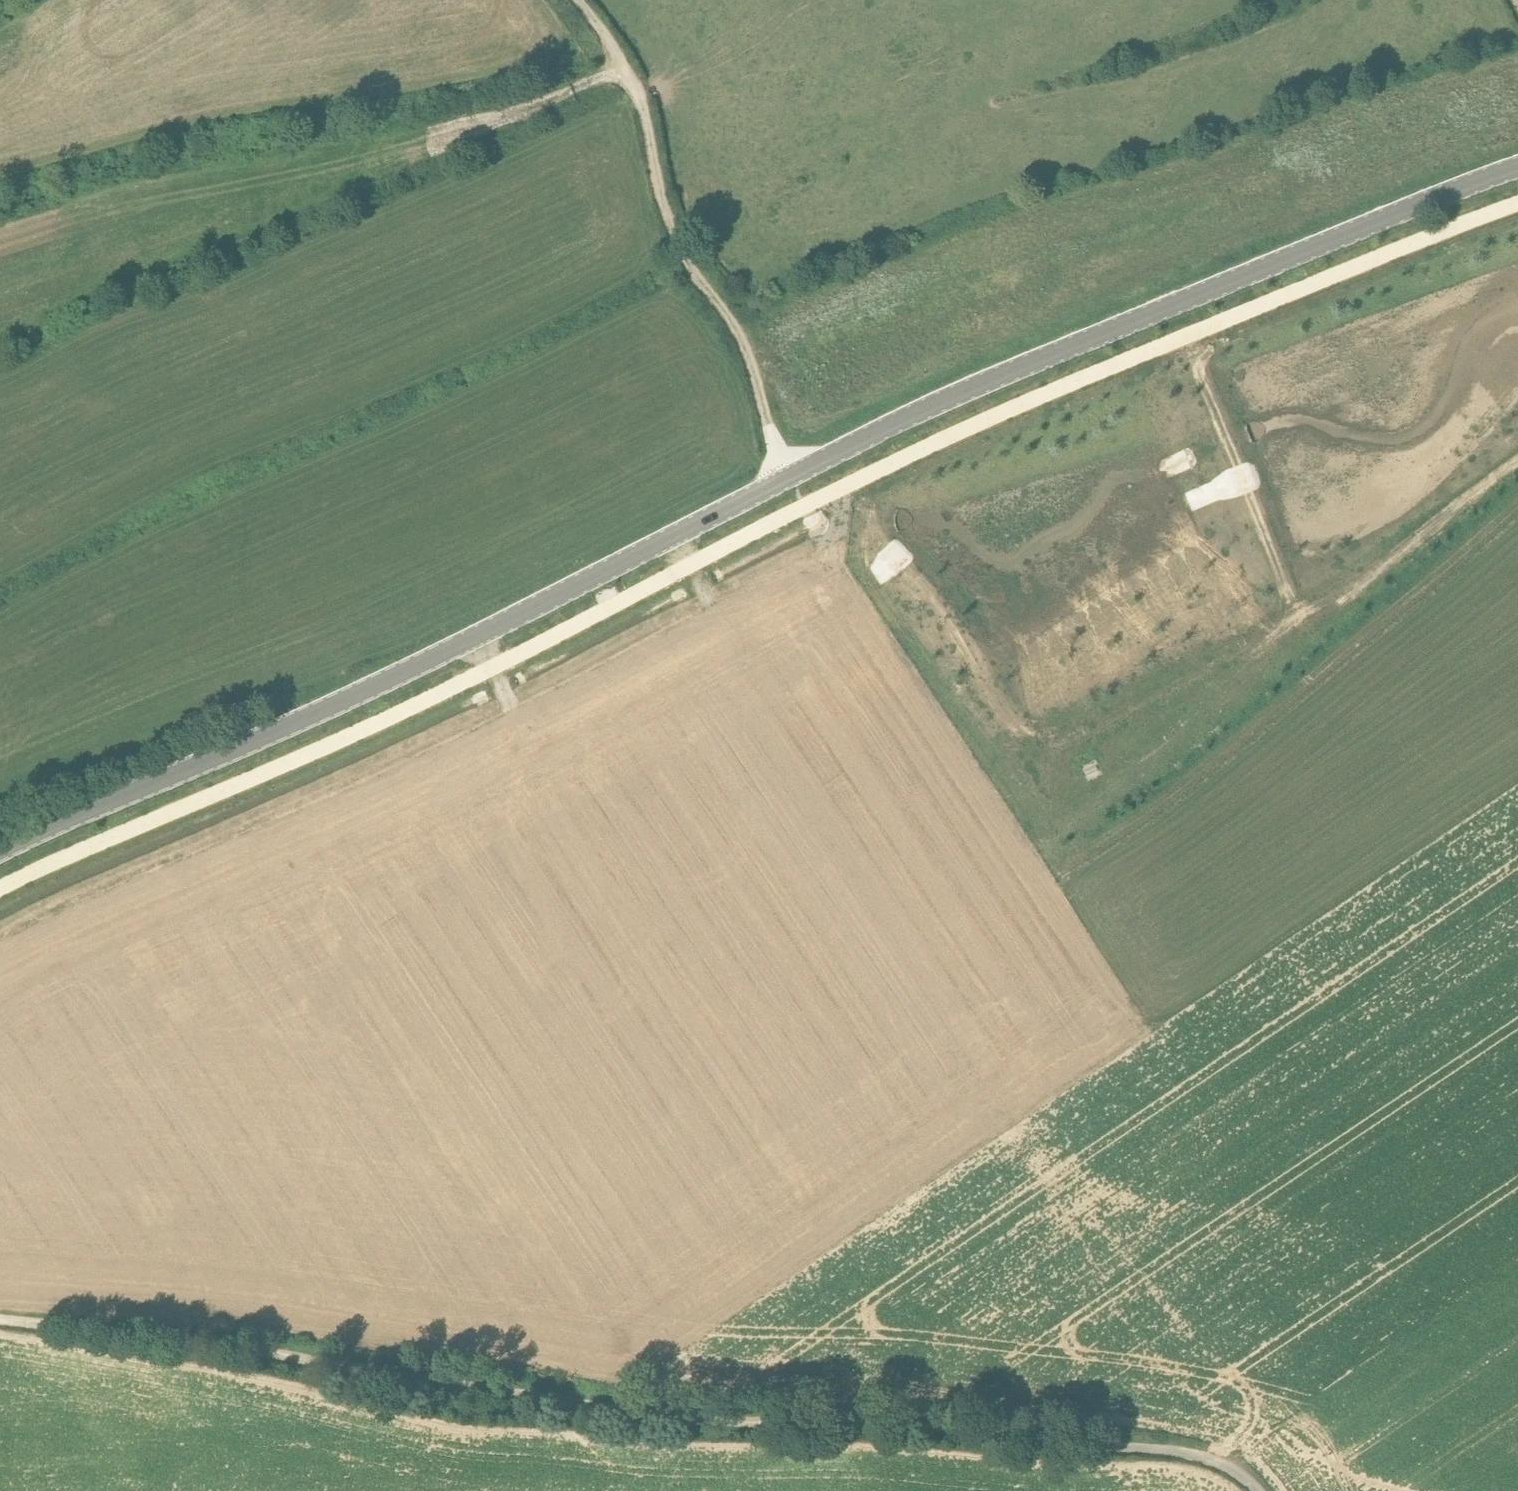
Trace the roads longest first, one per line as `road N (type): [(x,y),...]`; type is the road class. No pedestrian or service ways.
road 1 (tertiary): [(0,848),(355,693),(895,422),(1517,166)]
road 2 (unclassified): [(1258,1490),(1229,1467),(1182,1453),(873,1423),(675,1416),(252,1348),(0,1320)]
road 3 (track): [(579,0),(637,85),(667,215),(743,343),(784,479)]

